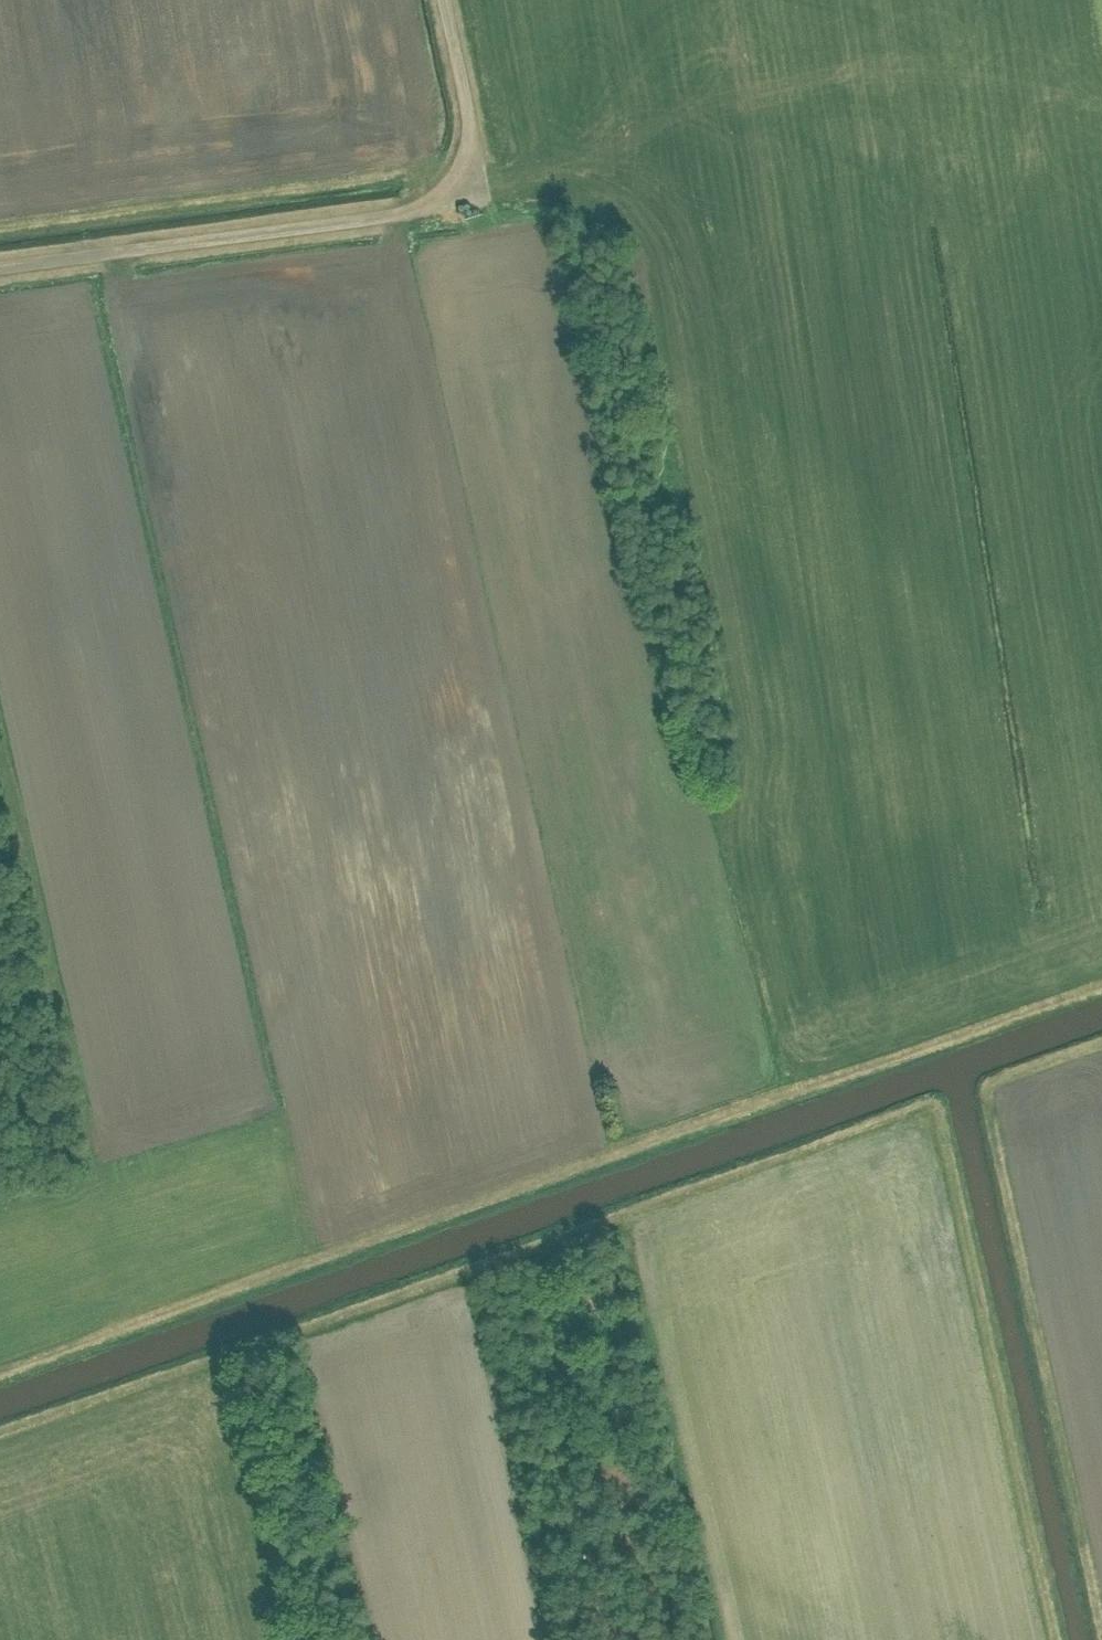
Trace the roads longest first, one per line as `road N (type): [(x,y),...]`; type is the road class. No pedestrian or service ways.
road 1 (unclassified): [(0,269),(415,212),(463,181),(472,141),(442,0)]

